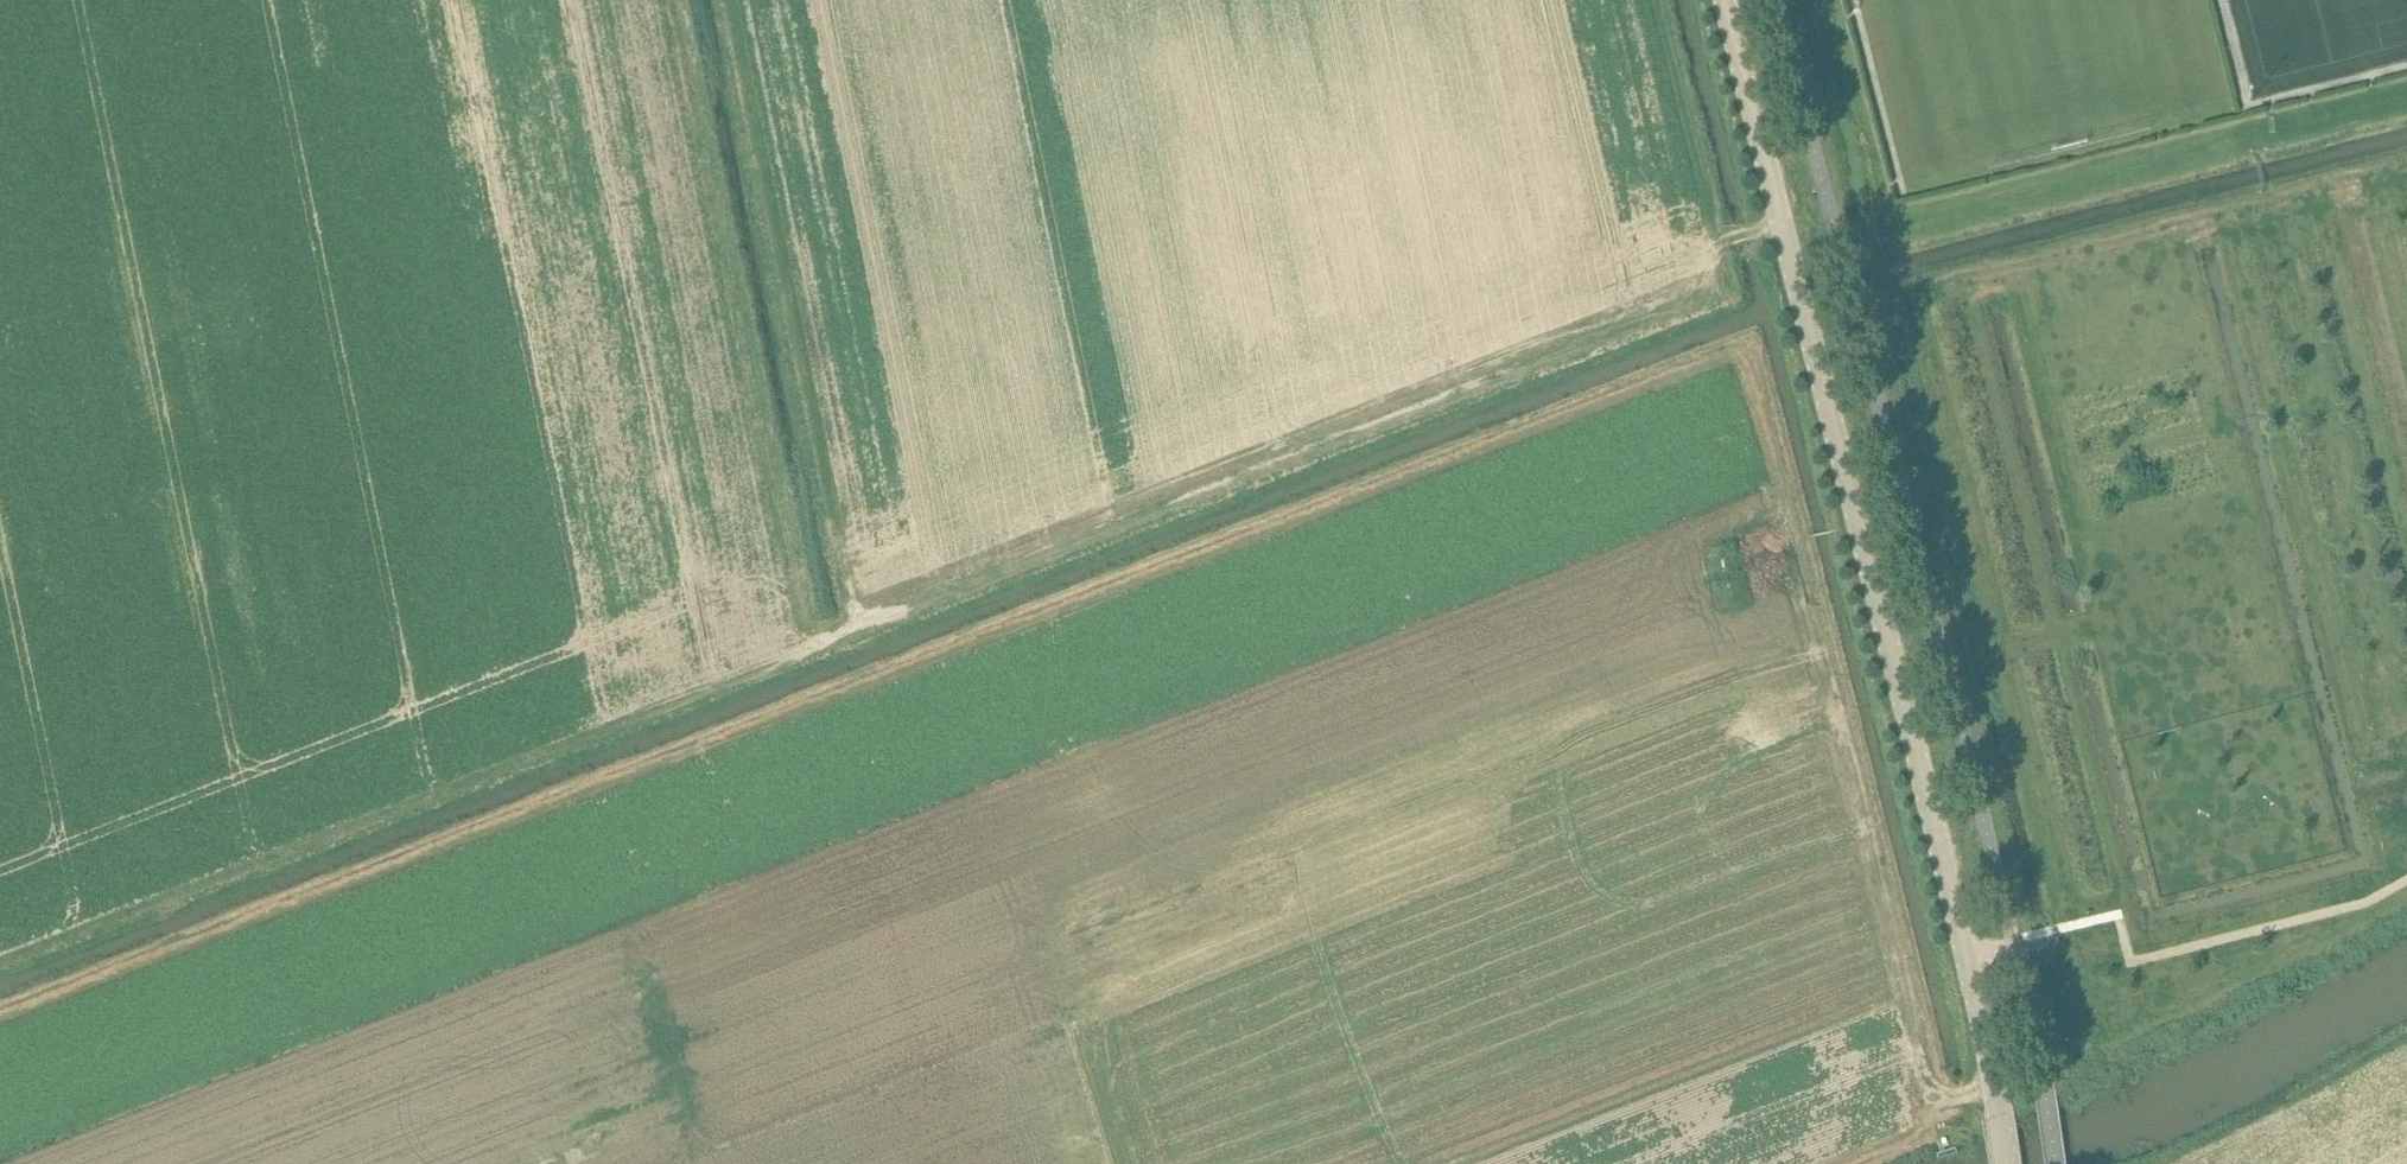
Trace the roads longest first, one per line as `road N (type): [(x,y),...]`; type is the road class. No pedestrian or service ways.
road 1 (tertiary): [(2005,1163),(1994,1077),(1723,0)]

